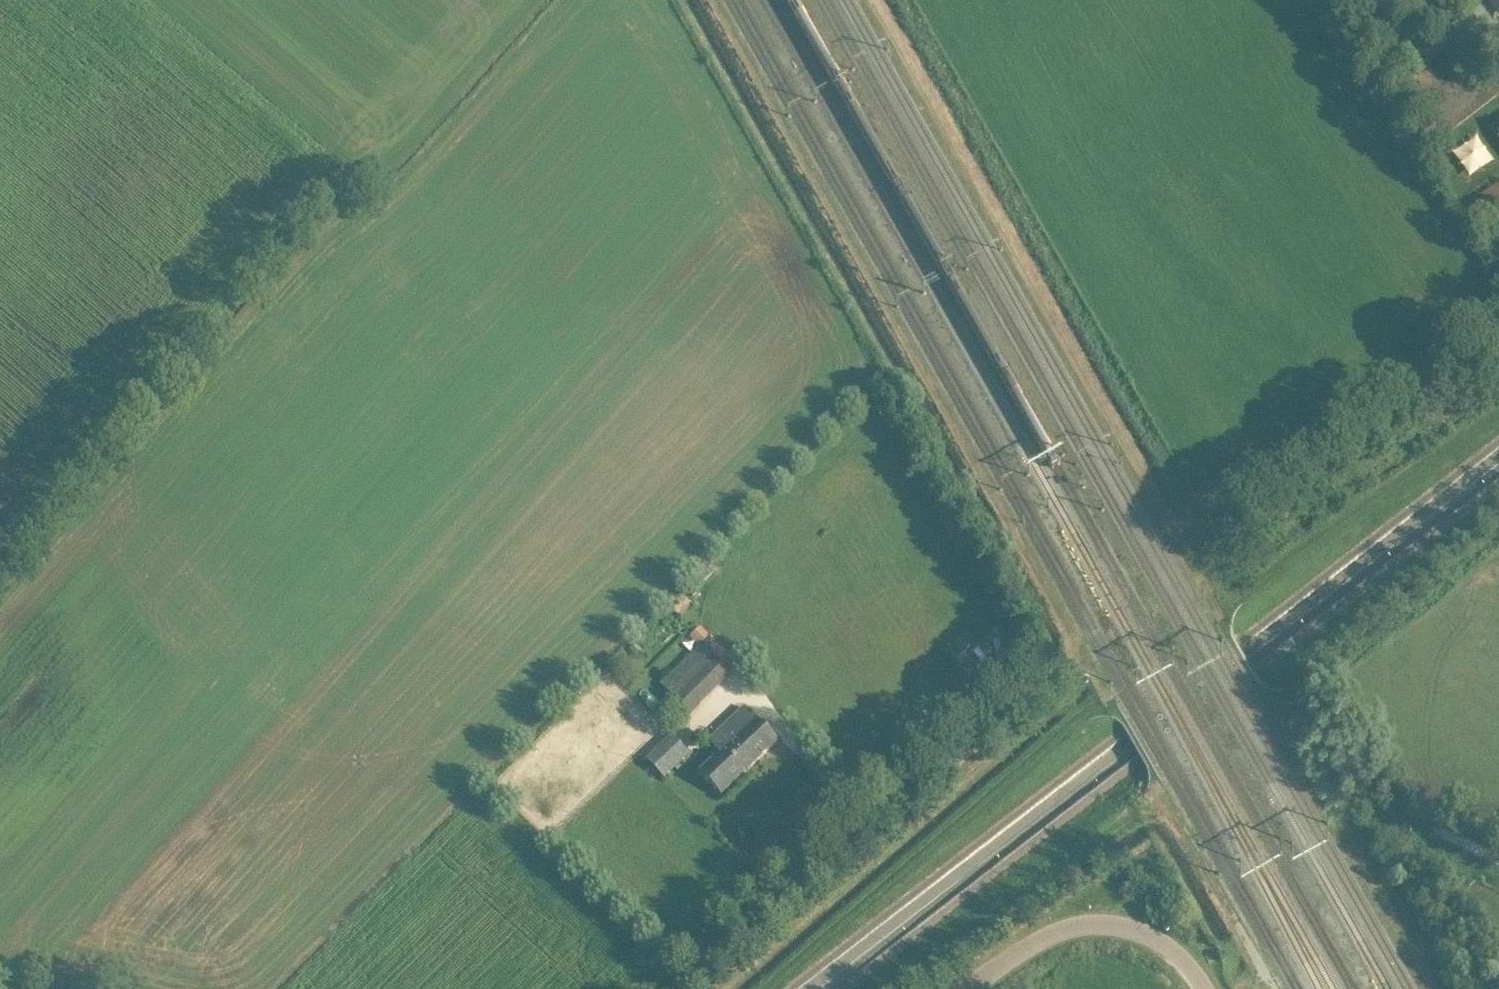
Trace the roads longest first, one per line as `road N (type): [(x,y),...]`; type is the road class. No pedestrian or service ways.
road 1 (unclassified): [(818,988),(1498,462)]
road 2 (unclassified): [(679,988),(885,809),(1054,677)]
road 3 (unclassified): [(1226,547),(1498,337)]
road 4 (track): [(883,988),(1165,802)]
road 5 (unclassified): [(1204,988),(1176,954),(1139,930),(1101,924),(1034,944),(968,988)]

